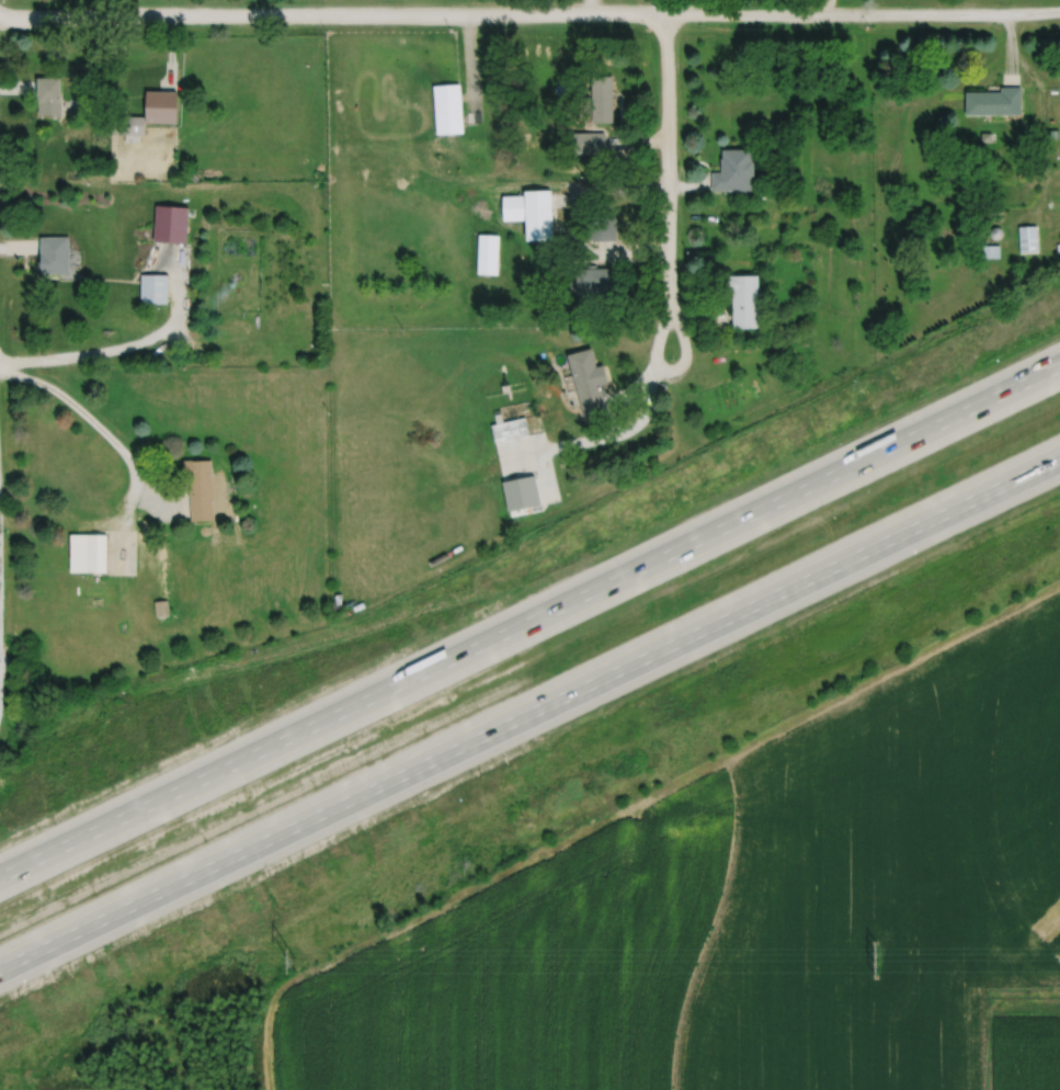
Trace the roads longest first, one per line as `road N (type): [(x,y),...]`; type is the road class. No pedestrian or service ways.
road 1 (motorway): [(1059,365),(0,876)]
road 2 (motorway): [(0,967),(1059,457)]
road 3 (residential): [(0,17),(1059,12)]
road 4 (residential): [(666,15),(670,360)]

